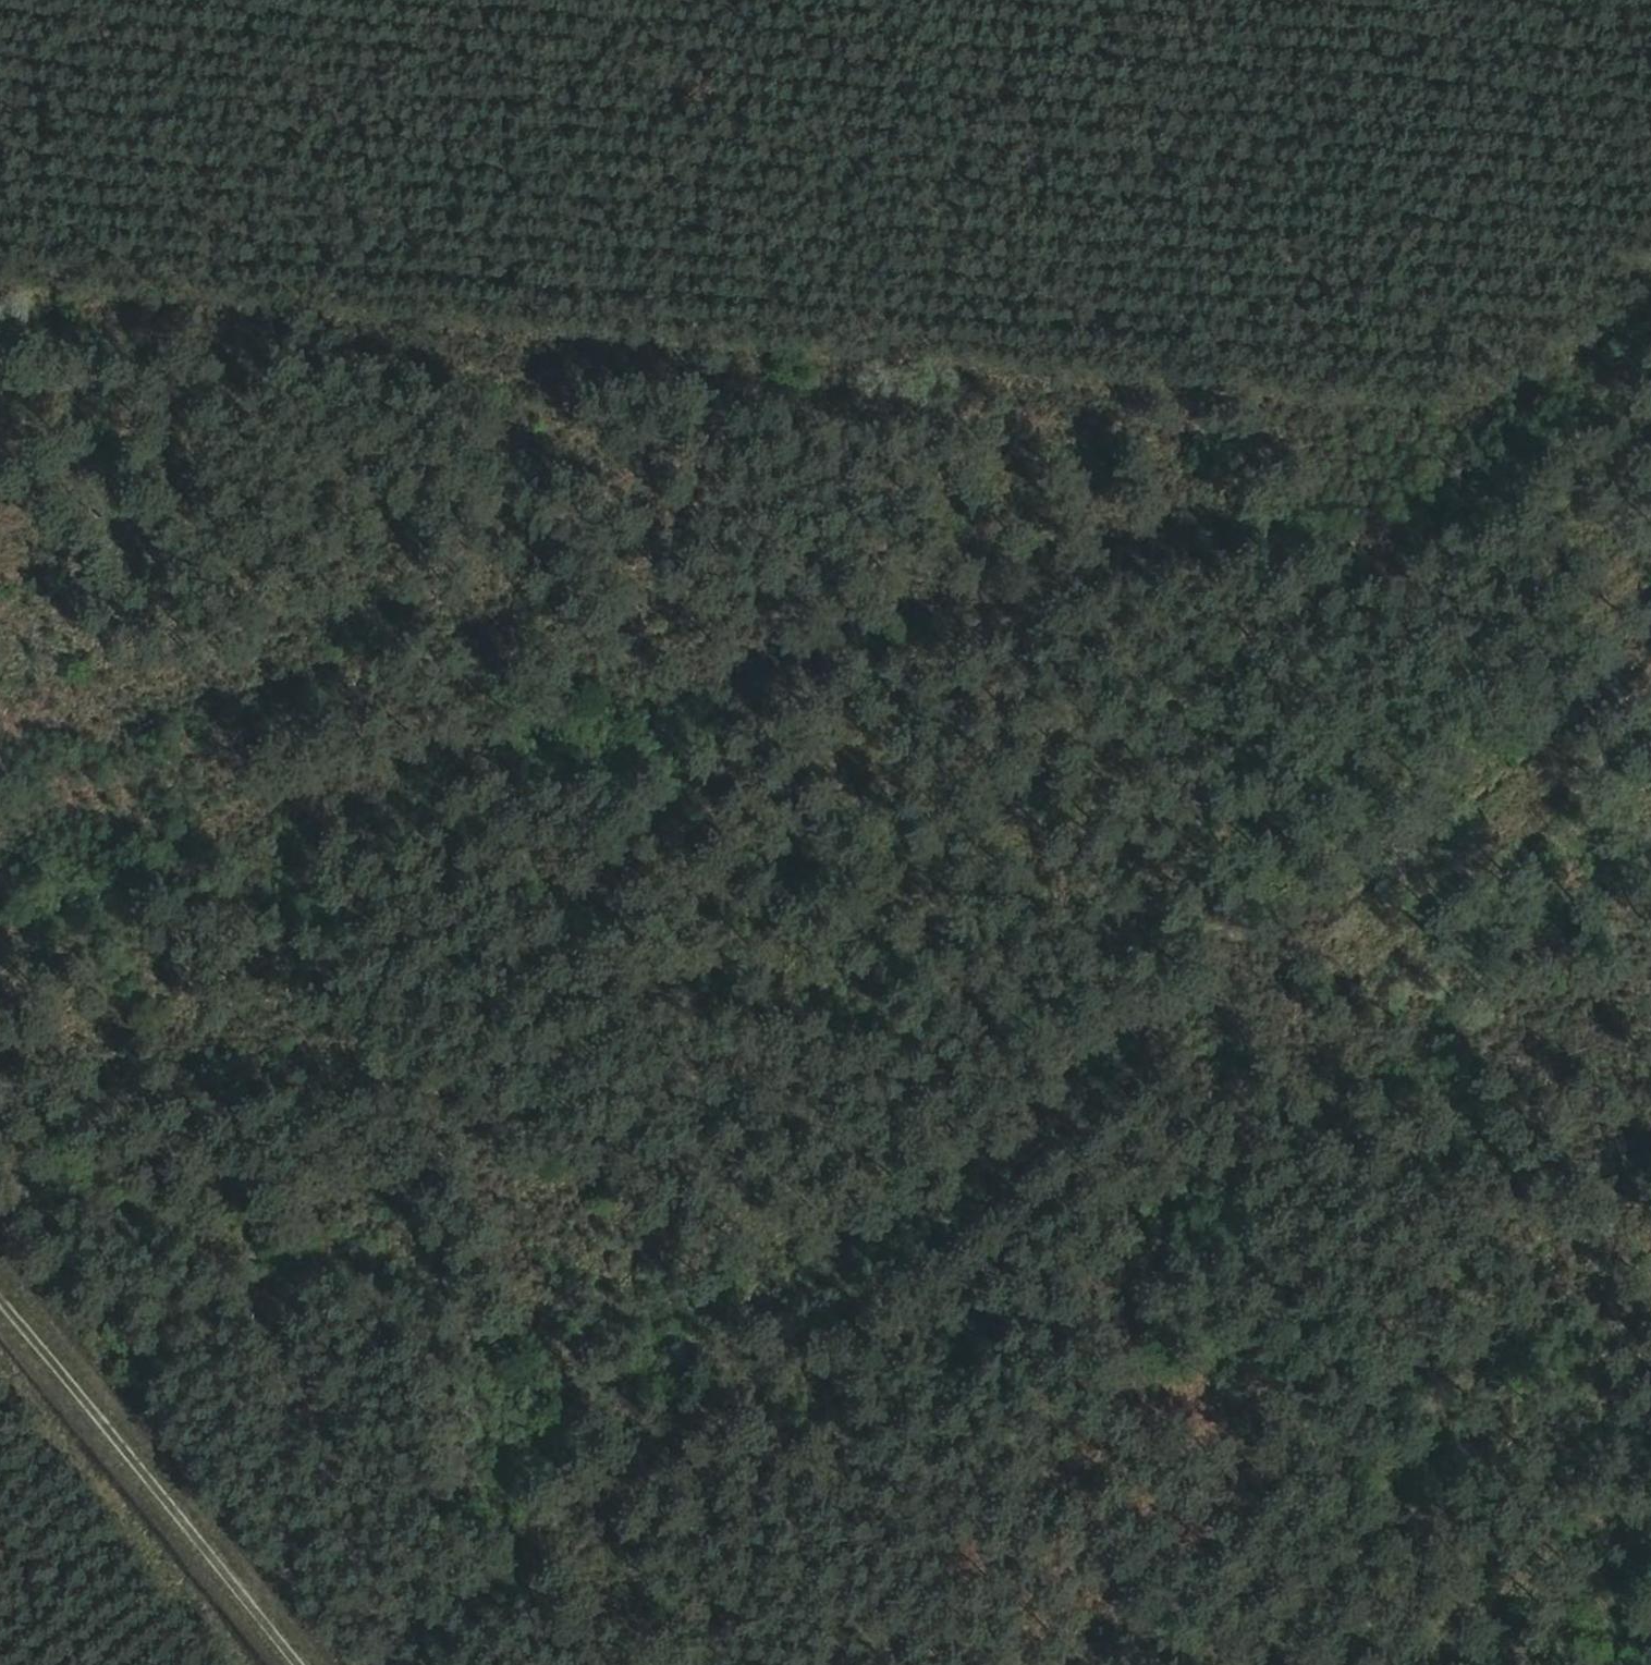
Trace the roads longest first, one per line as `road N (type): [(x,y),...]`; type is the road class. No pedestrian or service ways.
road 1 (track): [(328,1664),(0,1246)]

